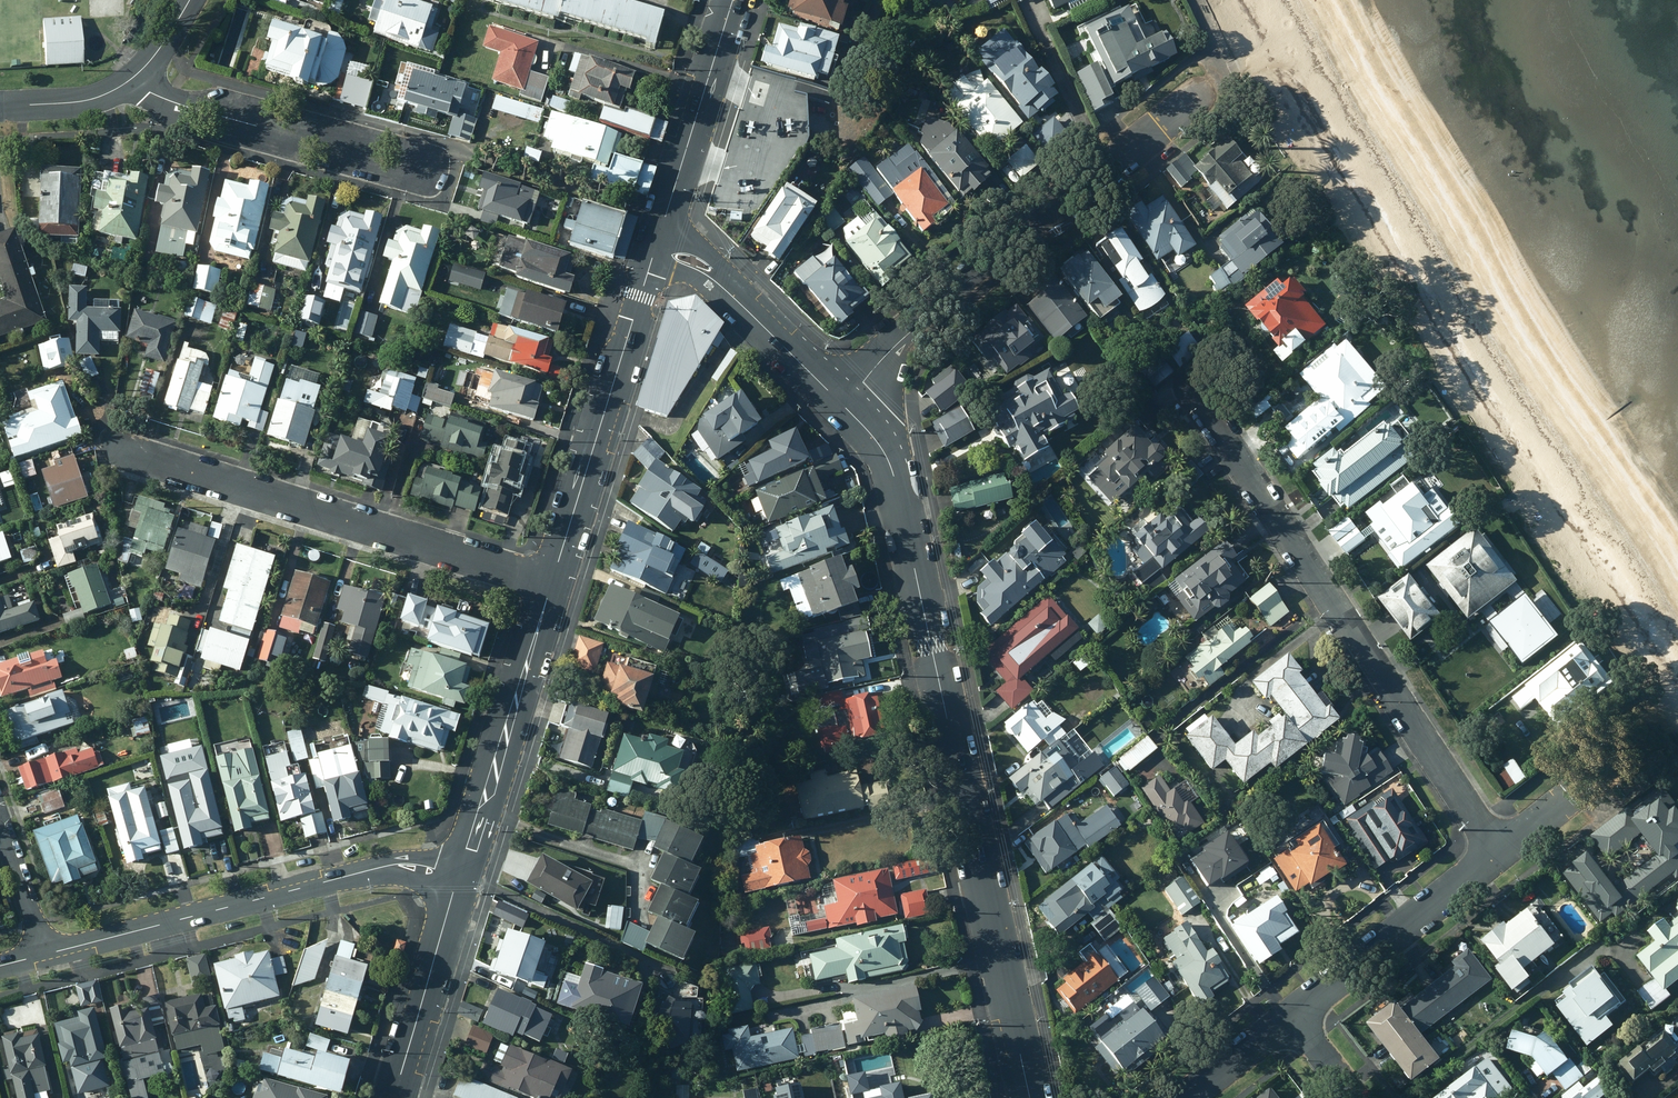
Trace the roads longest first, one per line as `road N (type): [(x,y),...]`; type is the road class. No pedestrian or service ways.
road 1 (tertiary): [(842,406),(879,444),(892,471),(1028,1097)]
road 2 (residential): [(1501,851),(1192,385)]
road 3 (residential): [(842,406),(898,344),(1198,96)]
road 4 (residential): [(552,582),(121,451)]
road 5 (secondary): [(552,582),(650,263)]
road 6 (secondary): [(351,875),(43,954)]
road 7 (secondary): [(462,864),(552,582)]
road 8 (residential): [(1291,1014),(1501,851)]
road 9 (secondary): [(662,226),(734,0)]
road 10 (residential): [(352,151),(186,108),(126,84)]
road 11 (tertiary): [(393,1097),(453,893)]
road 12 (residential): [(1501,851),(1618,762)]
road 13 (residential): [(352,151),(416,153),(429,170),(408,183),(375,169)]
road 14 (tertiary): [(741,305),(842,406)]
road 15 (residential): [(0,823),(43,954)]
road 16 (residential): [(1183,1097),(1291,1014)]
road 17 (residential): [(0,106),(85,101),(126,84)]

